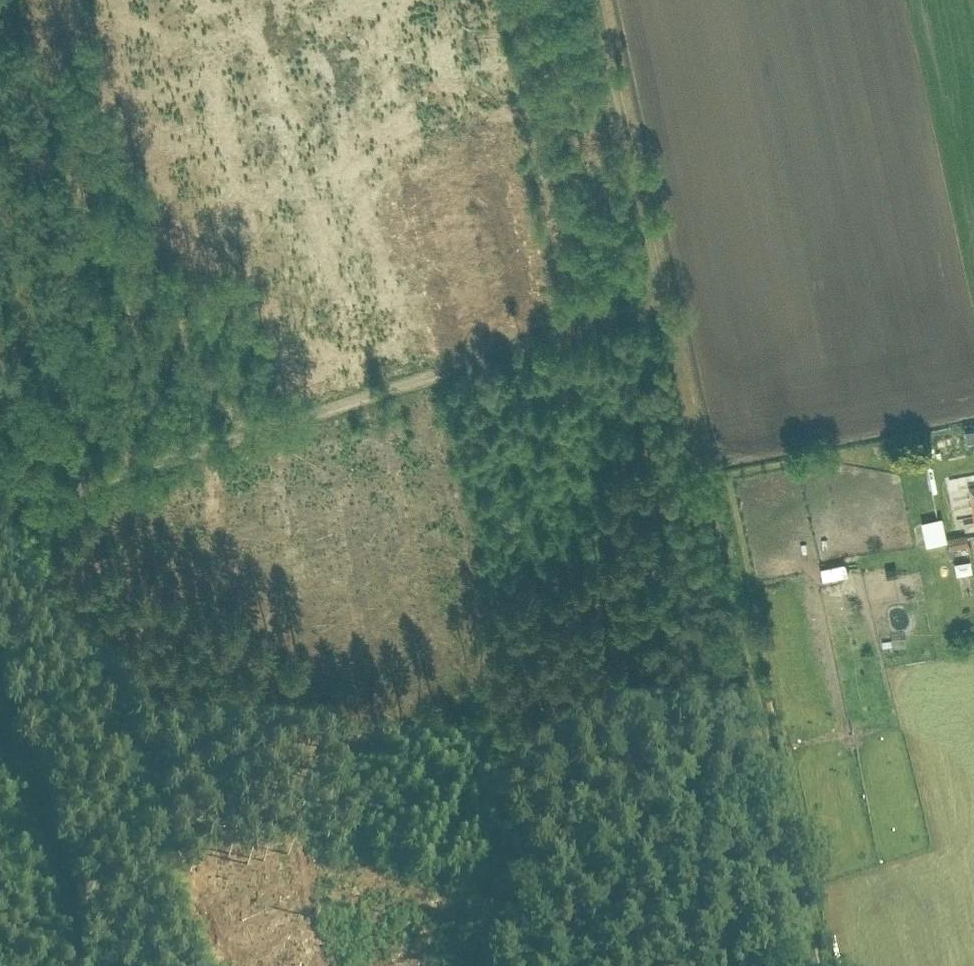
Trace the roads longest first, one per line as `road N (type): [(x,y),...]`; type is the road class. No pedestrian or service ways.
road 1 (track): [(817,965),(596,0)]
road 2 (track): [(664,296),(0,513)]

